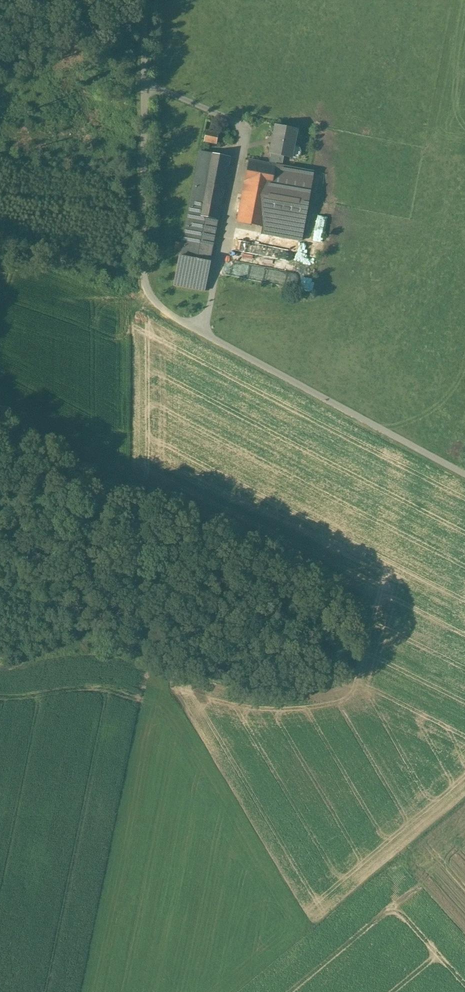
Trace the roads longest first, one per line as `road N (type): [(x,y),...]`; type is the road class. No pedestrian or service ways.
road 1 (unclassified): [(144,0),(143,282),(150,297),(186,327),(464,475)]

